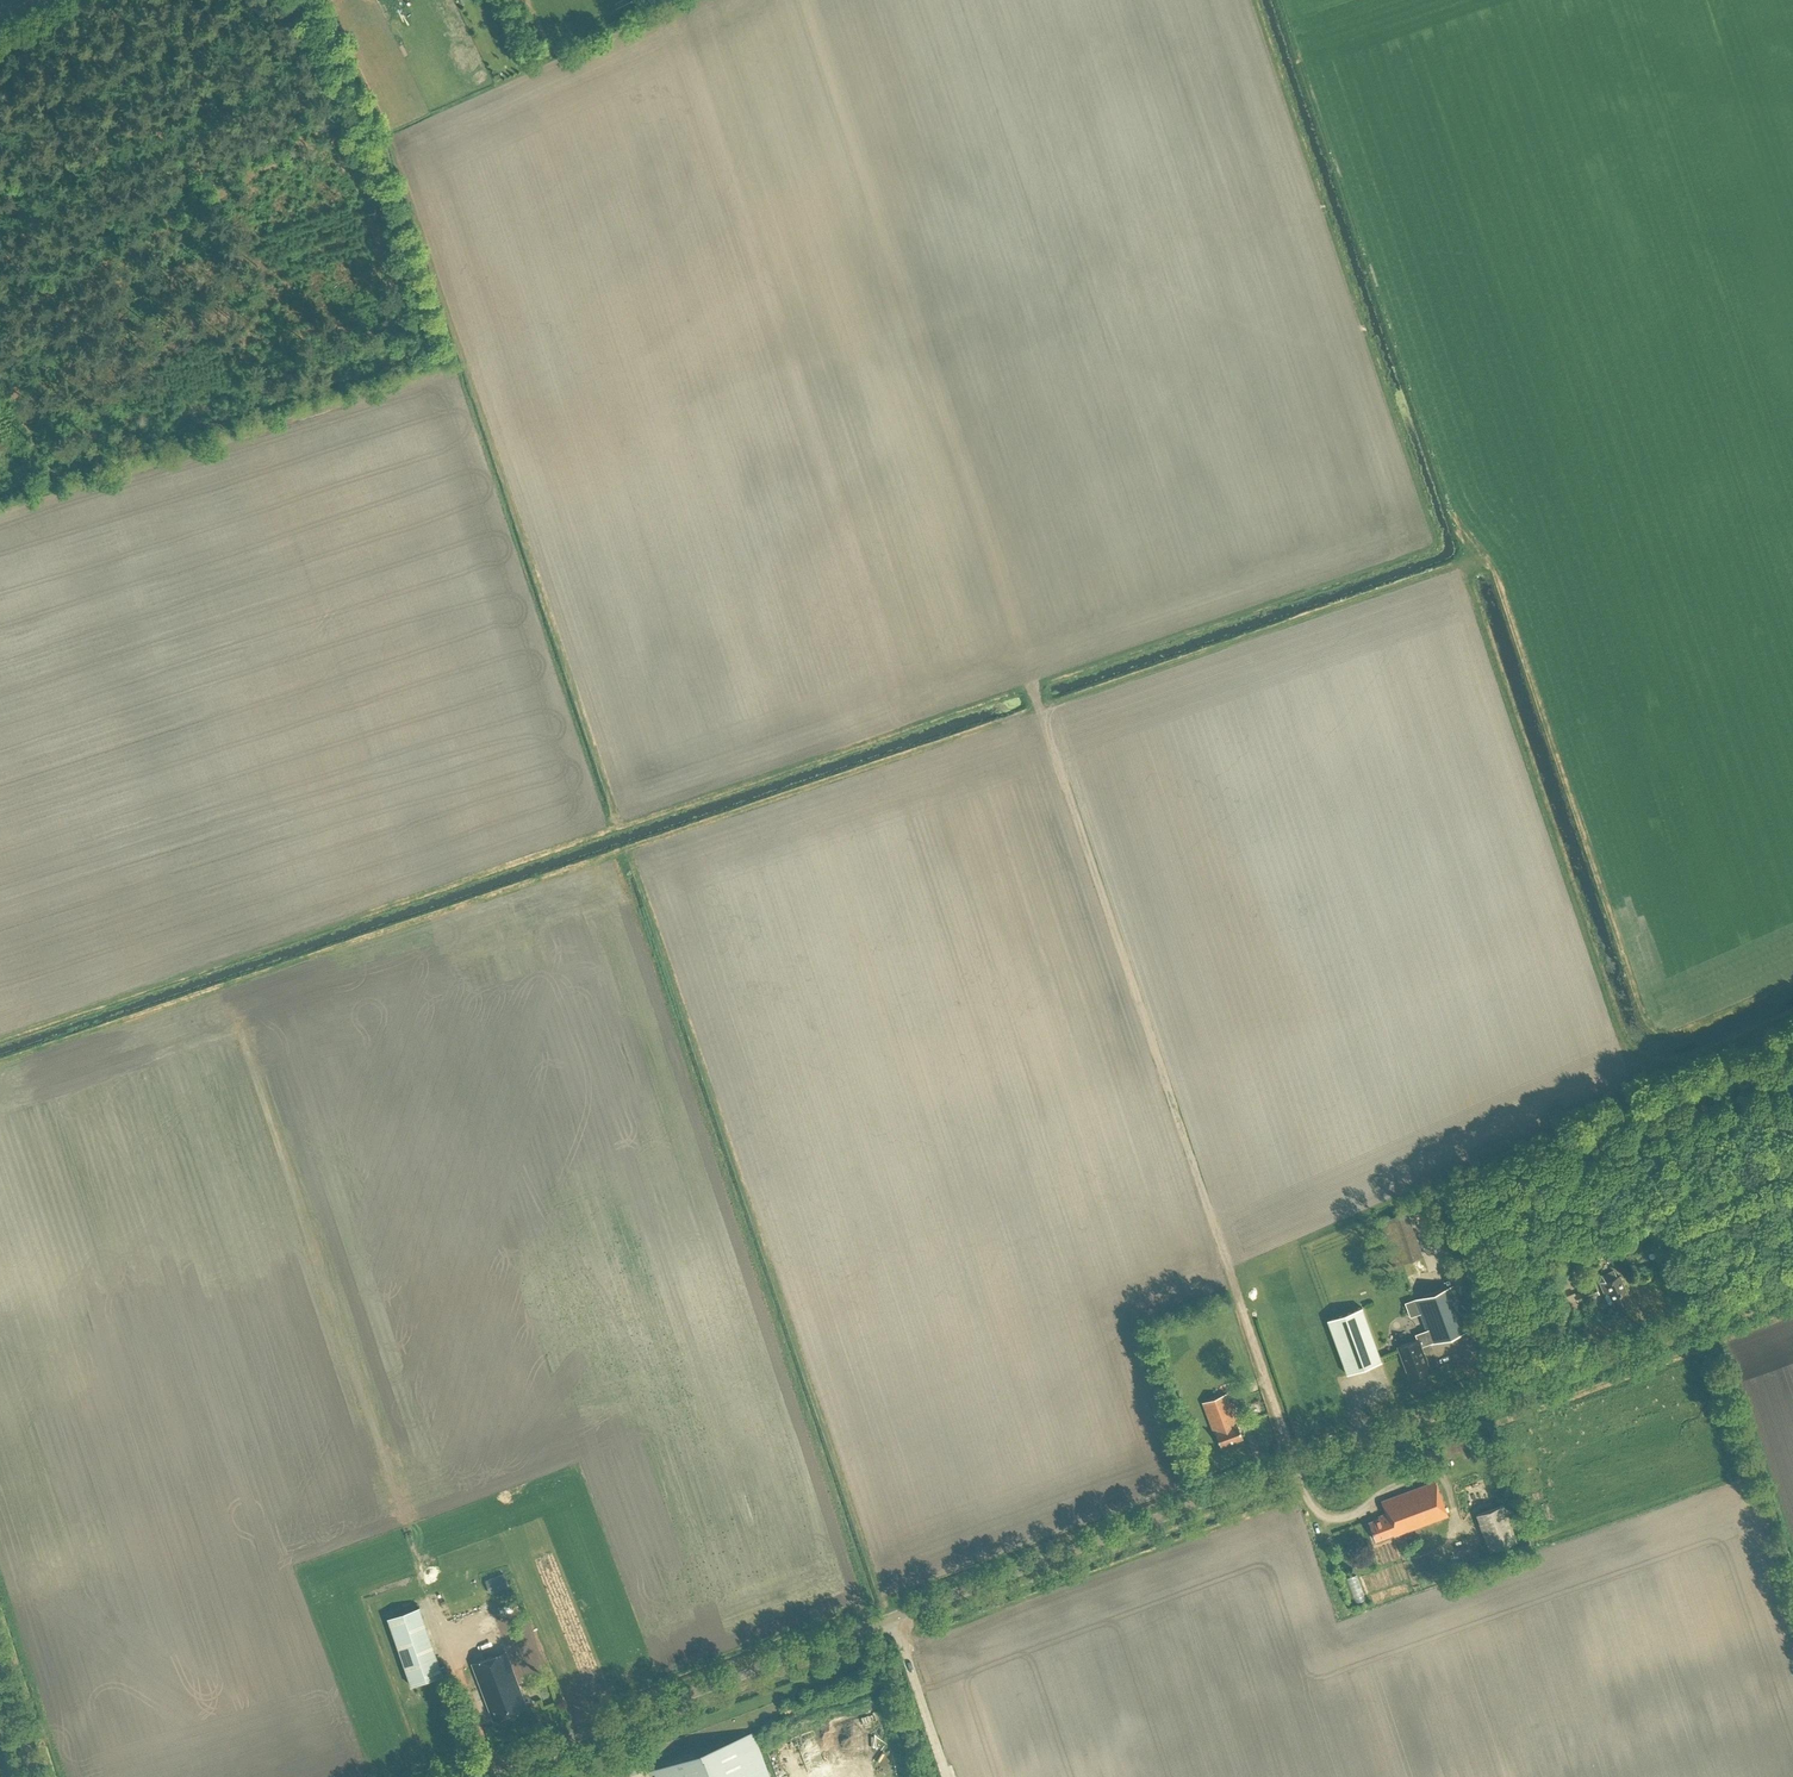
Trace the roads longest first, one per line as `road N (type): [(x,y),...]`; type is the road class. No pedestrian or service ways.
road 1 (unclassified): [(468,1776),(1792,1279)]
road 2 (track): [(326,129),(390,238),(431,354),(298,405),(48,476)]
road 3 (track): [(269,0),(326,129)]

